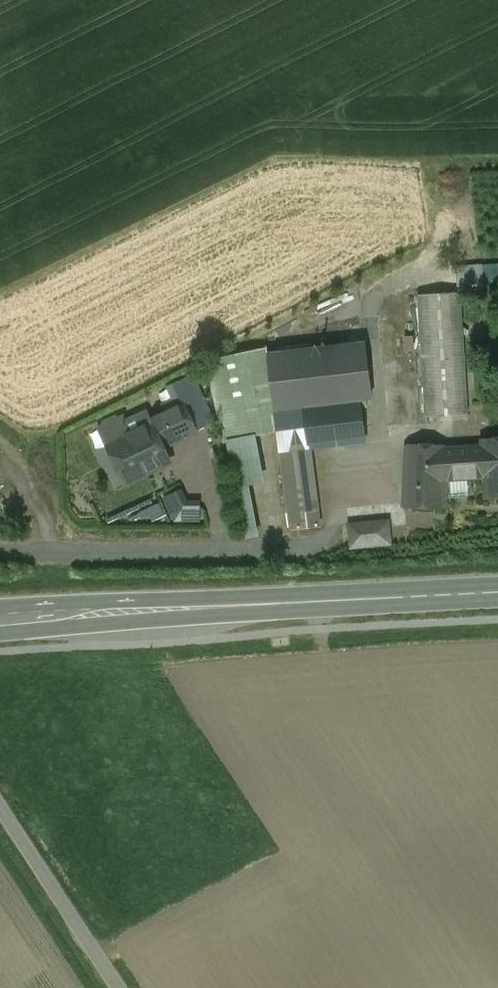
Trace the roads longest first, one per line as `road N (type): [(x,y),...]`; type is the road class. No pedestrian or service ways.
road 1 (secondary): [(0,621),(497,591)]
road 2 (track): [(0,806),(120,987)]

